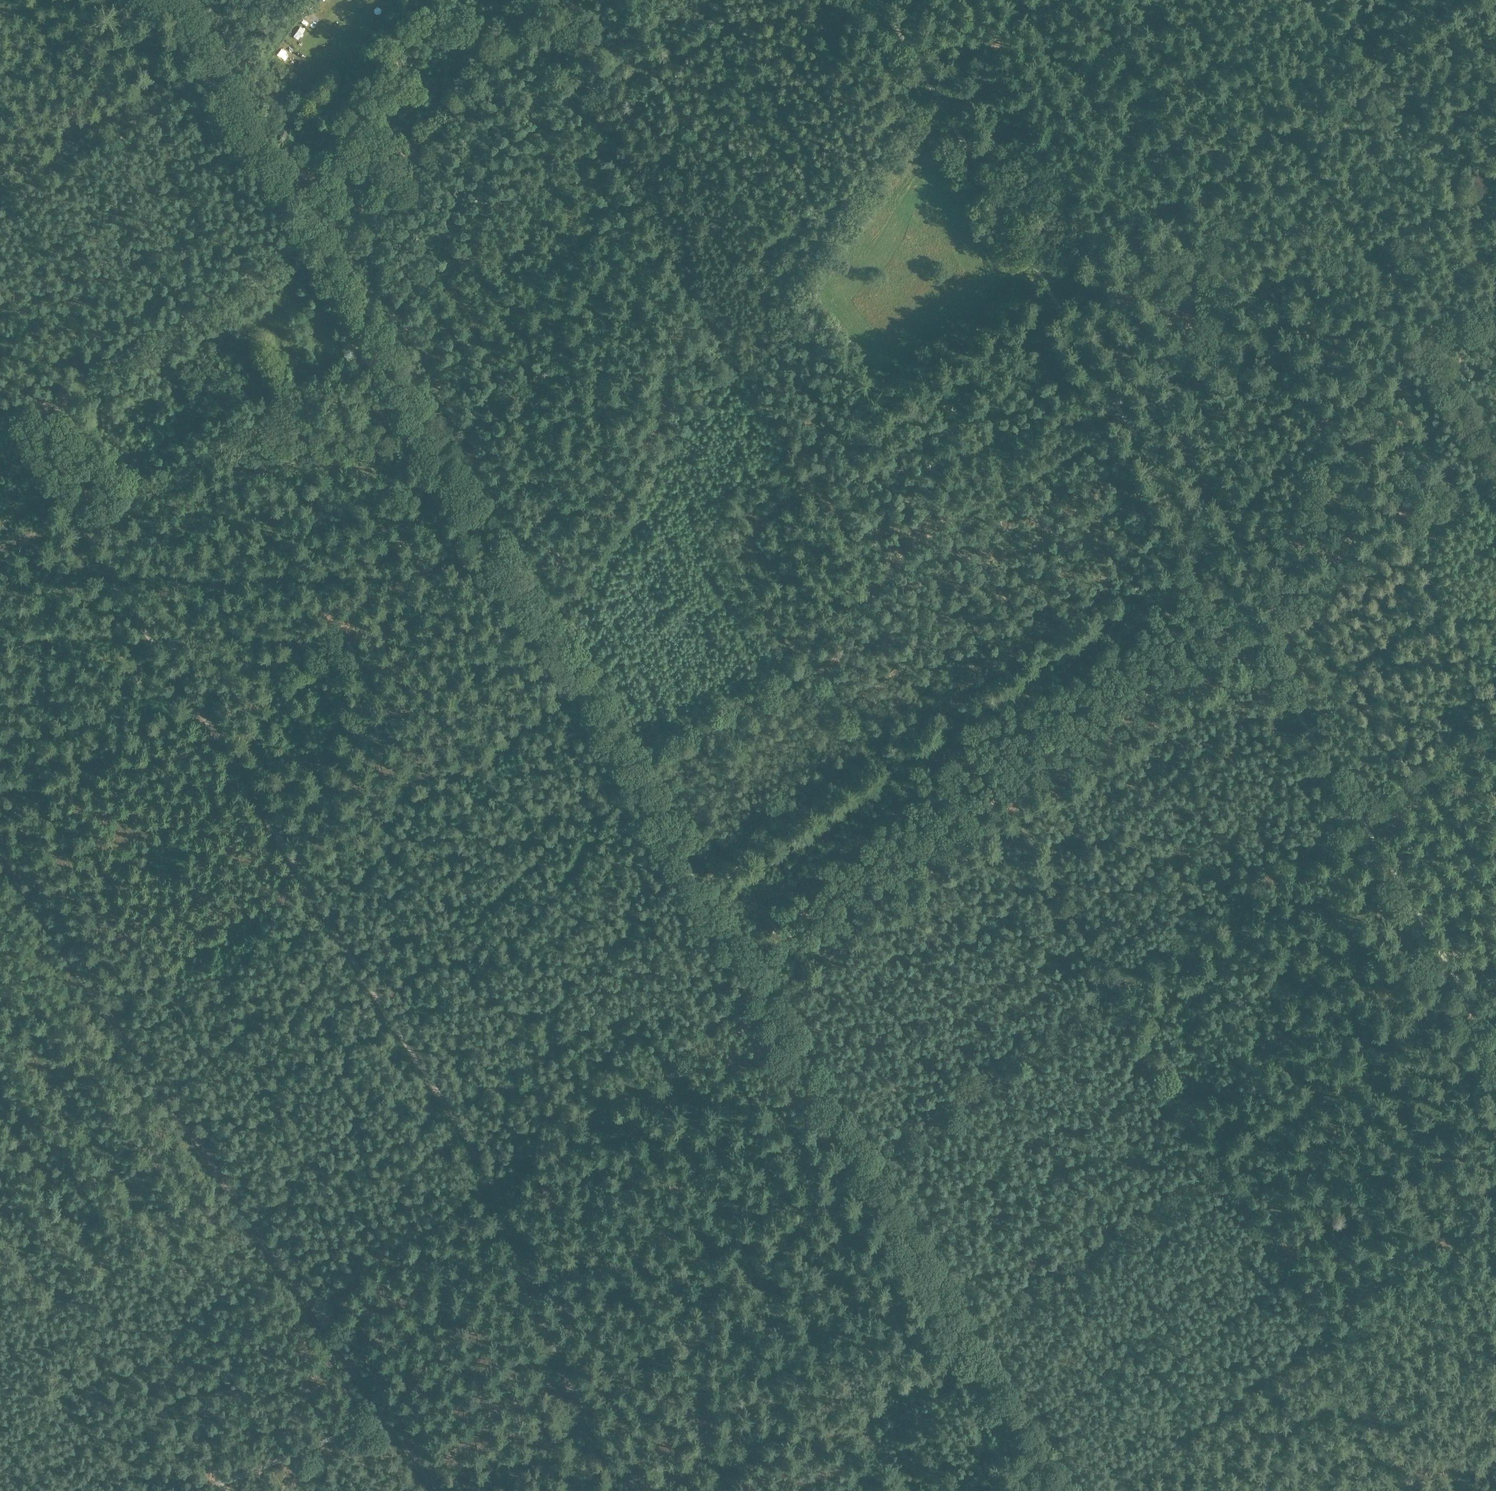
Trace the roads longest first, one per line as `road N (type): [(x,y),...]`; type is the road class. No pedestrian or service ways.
road 1 (track): [(87,531),(489,1177),(564,1375),(603,1446),(660,1490)]
road 2 (track): [(438,1490),(0,856)]
road 3 (track): [(762,997),(1054,1490)]
road 4 (track): [(1458,0),(1050,287)]
road 5 (track): [(385,359),(627,768)]
road 6 (track): [(1495,469),(1289,120)]
road 7 (track): [(87,531),(385,359)]
road 8 (track): [(175,0),(340,282)]
road 9 (track): [(1161,210),(1042,0)]
road 10 (track): [(386,1416),(204,1490)]
road 11 (track): [(425,1472),(564,1375)]
road 12 (track): [(1363,820),(1495,728)]
road 13 (track): [(0,397),(87,531)]
road 14 (track): [(627,768),(702,893)]
road 15 (track): [(702,893),(762,997)]

